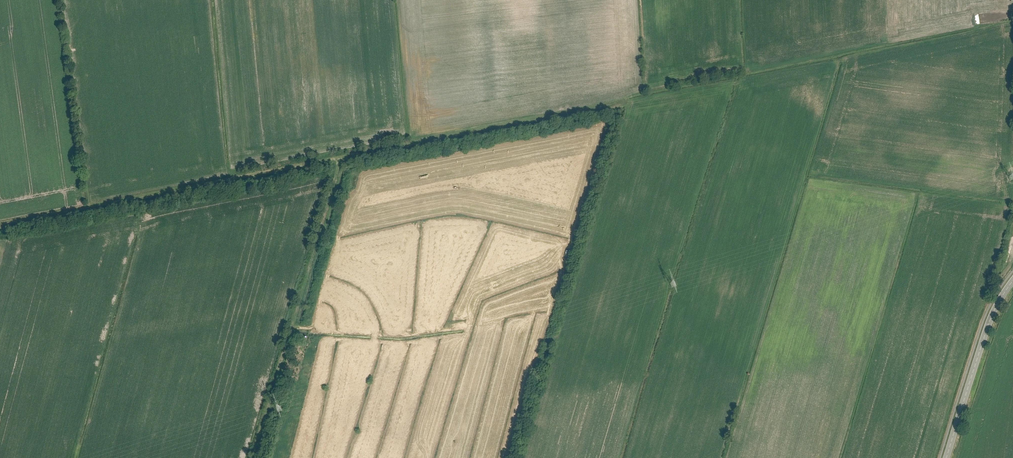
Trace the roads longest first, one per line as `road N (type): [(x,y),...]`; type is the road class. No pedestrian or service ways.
road 1 (track): [(0,223),(288,166)]
road 2 (secondary): [(946,457),(994,310),(1012,281)]

